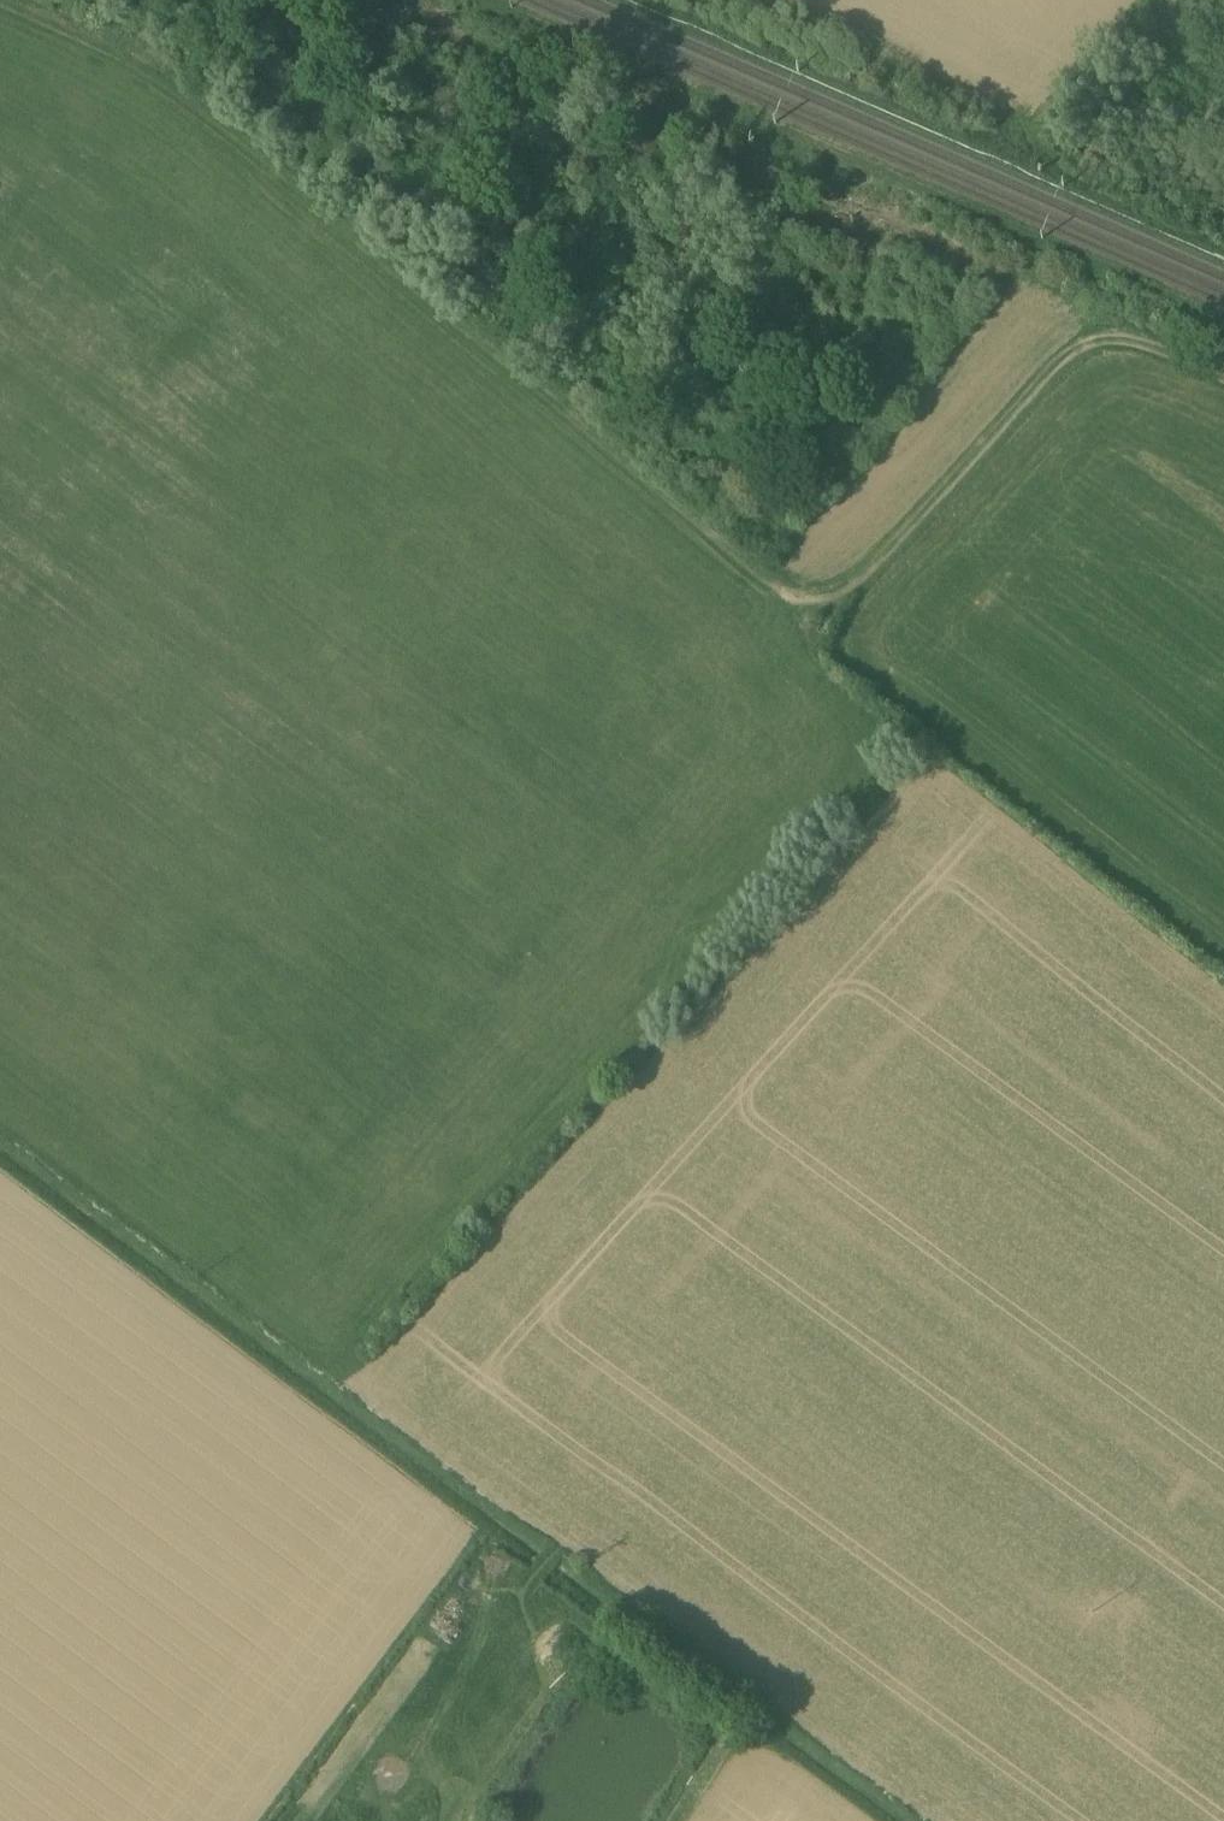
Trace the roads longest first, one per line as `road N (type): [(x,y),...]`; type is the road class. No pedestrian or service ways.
road 1 (track): [(1223,370),(1161,342),(1080,344),(872,568),(838,593),(775,591)]

